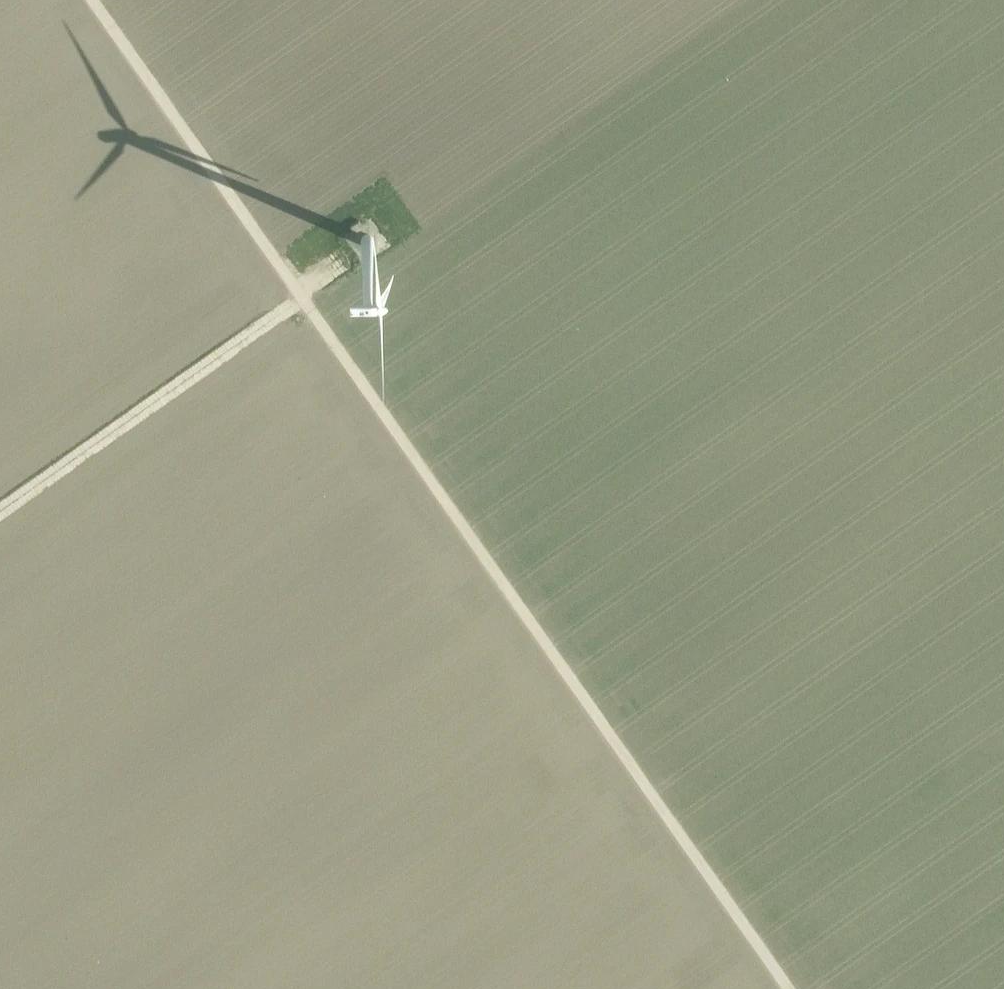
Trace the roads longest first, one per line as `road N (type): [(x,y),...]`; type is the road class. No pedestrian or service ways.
road 1 (track): [(91,0),(788,988)]

